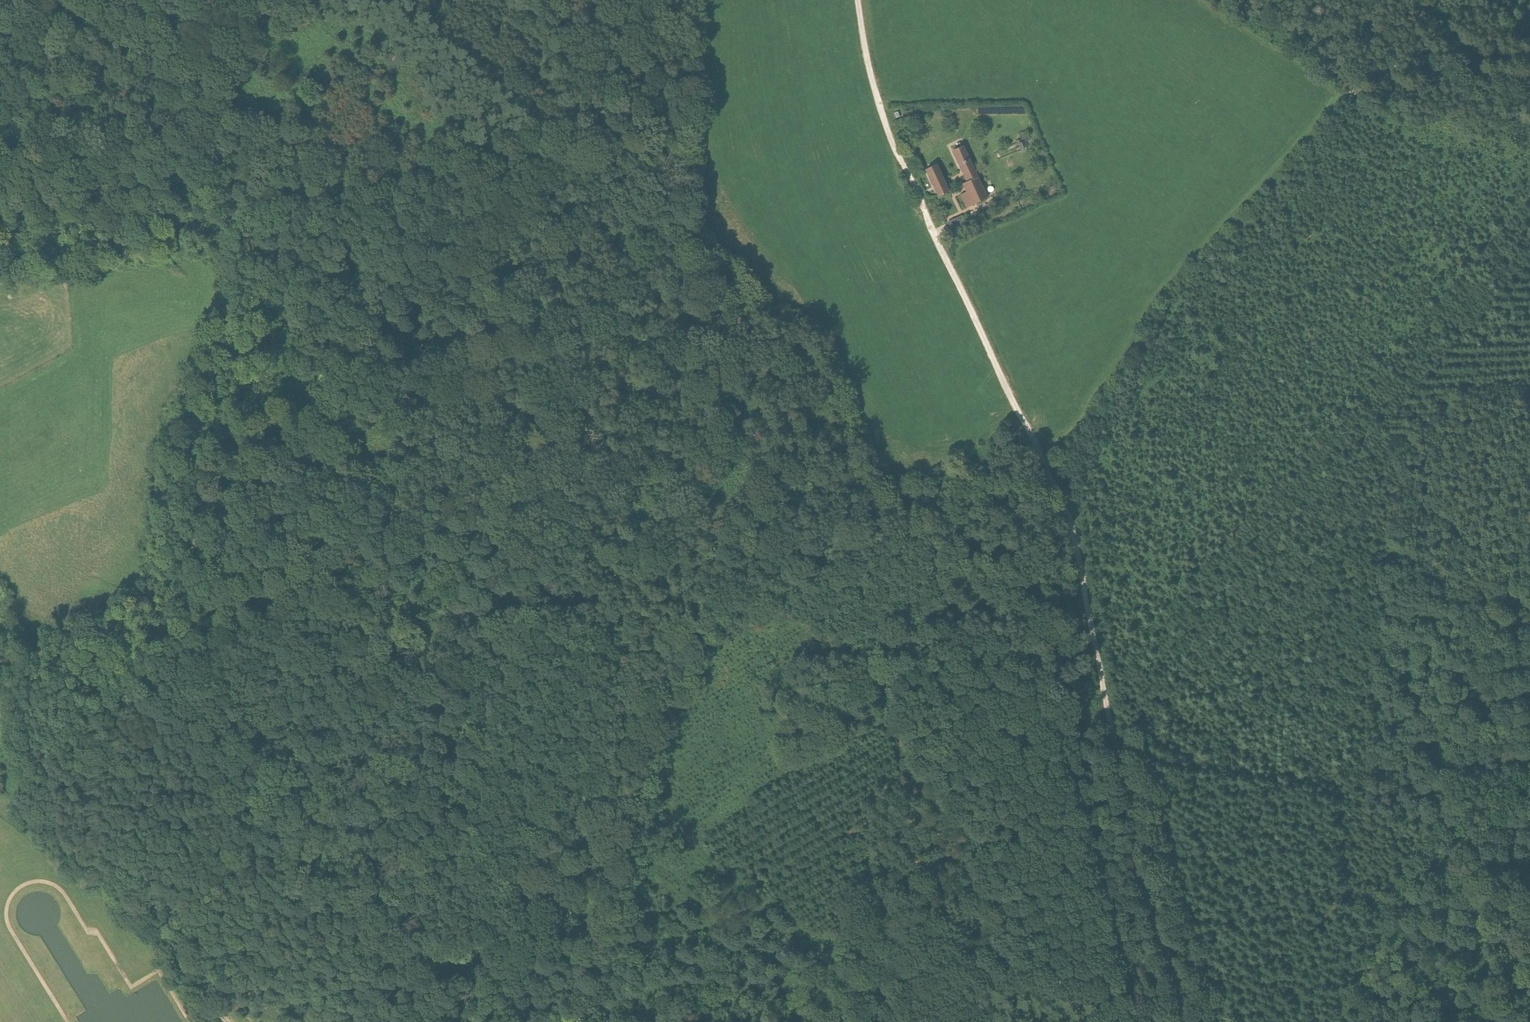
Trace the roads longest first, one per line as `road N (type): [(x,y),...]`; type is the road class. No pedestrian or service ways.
road 1 (track): [(858,0),(890,140),(1062,509),(1116,765),(1185,1021)]
road 2 (track): [(1341,1021),(1441,839),(1434,744),(1529,557)]
road 3 (track): [(0,812),(93,900),(158,933),(214,1021)]

